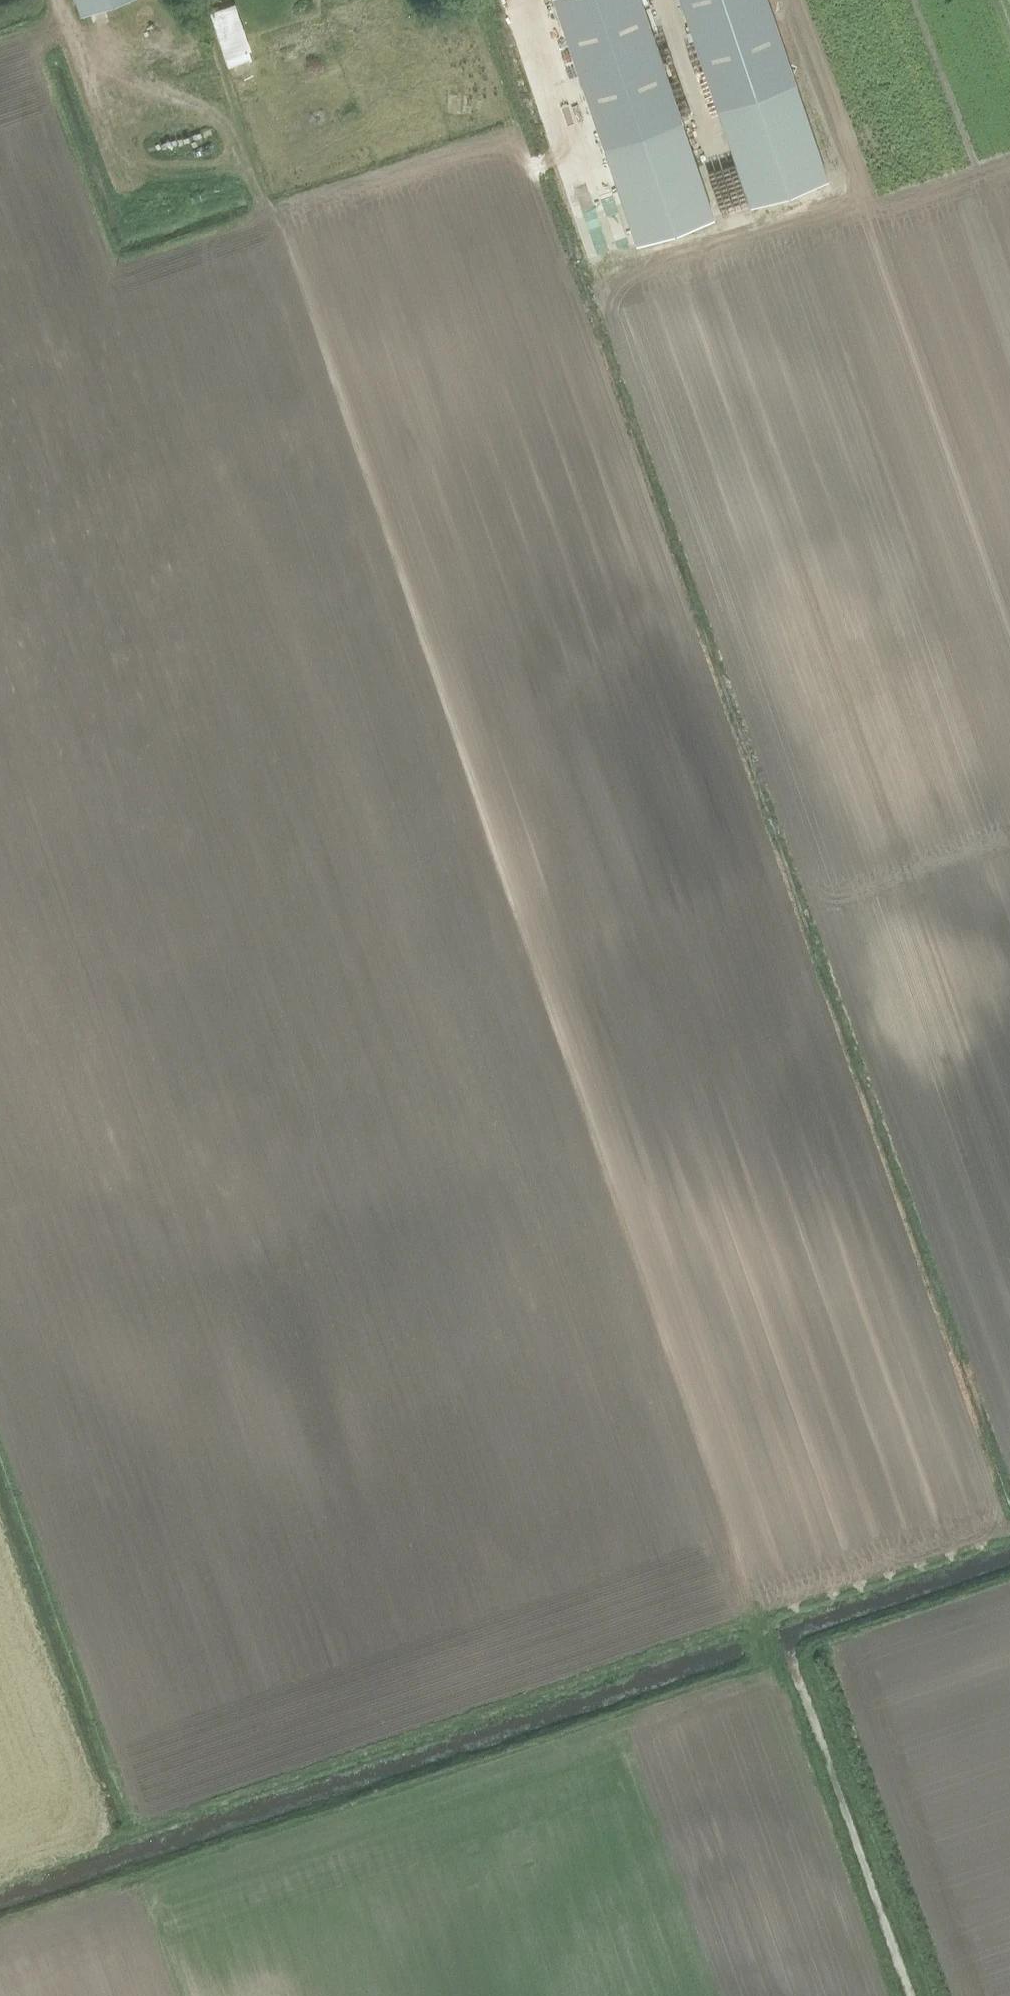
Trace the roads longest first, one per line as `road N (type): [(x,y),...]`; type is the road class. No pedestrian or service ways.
road 1 (track): [(56,0),(77,35),(192,66),(227,113),(765,1671)]

